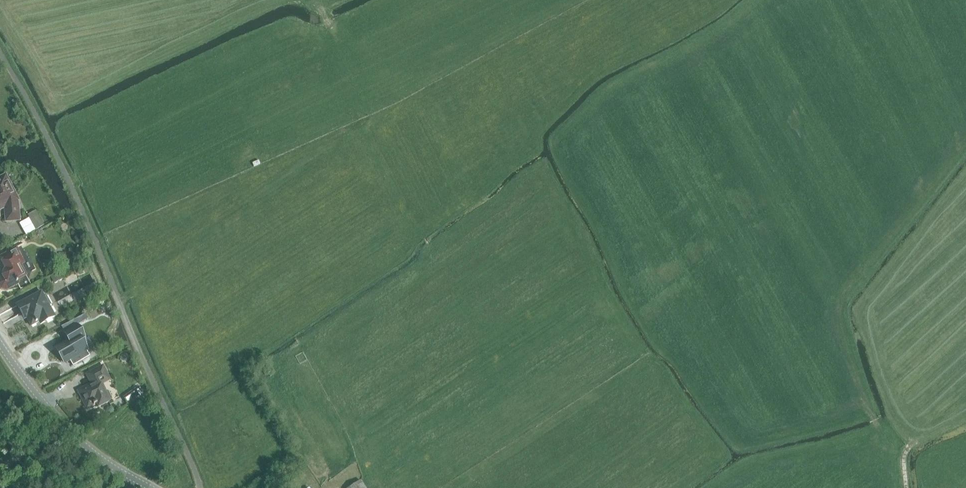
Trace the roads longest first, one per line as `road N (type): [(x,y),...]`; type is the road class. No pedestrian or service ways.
road 1 (tertiary): [(150,487),(70,433),(0,342)]
road 2 (track): [(838,299),(838,329),(870,407),(904,452)]

